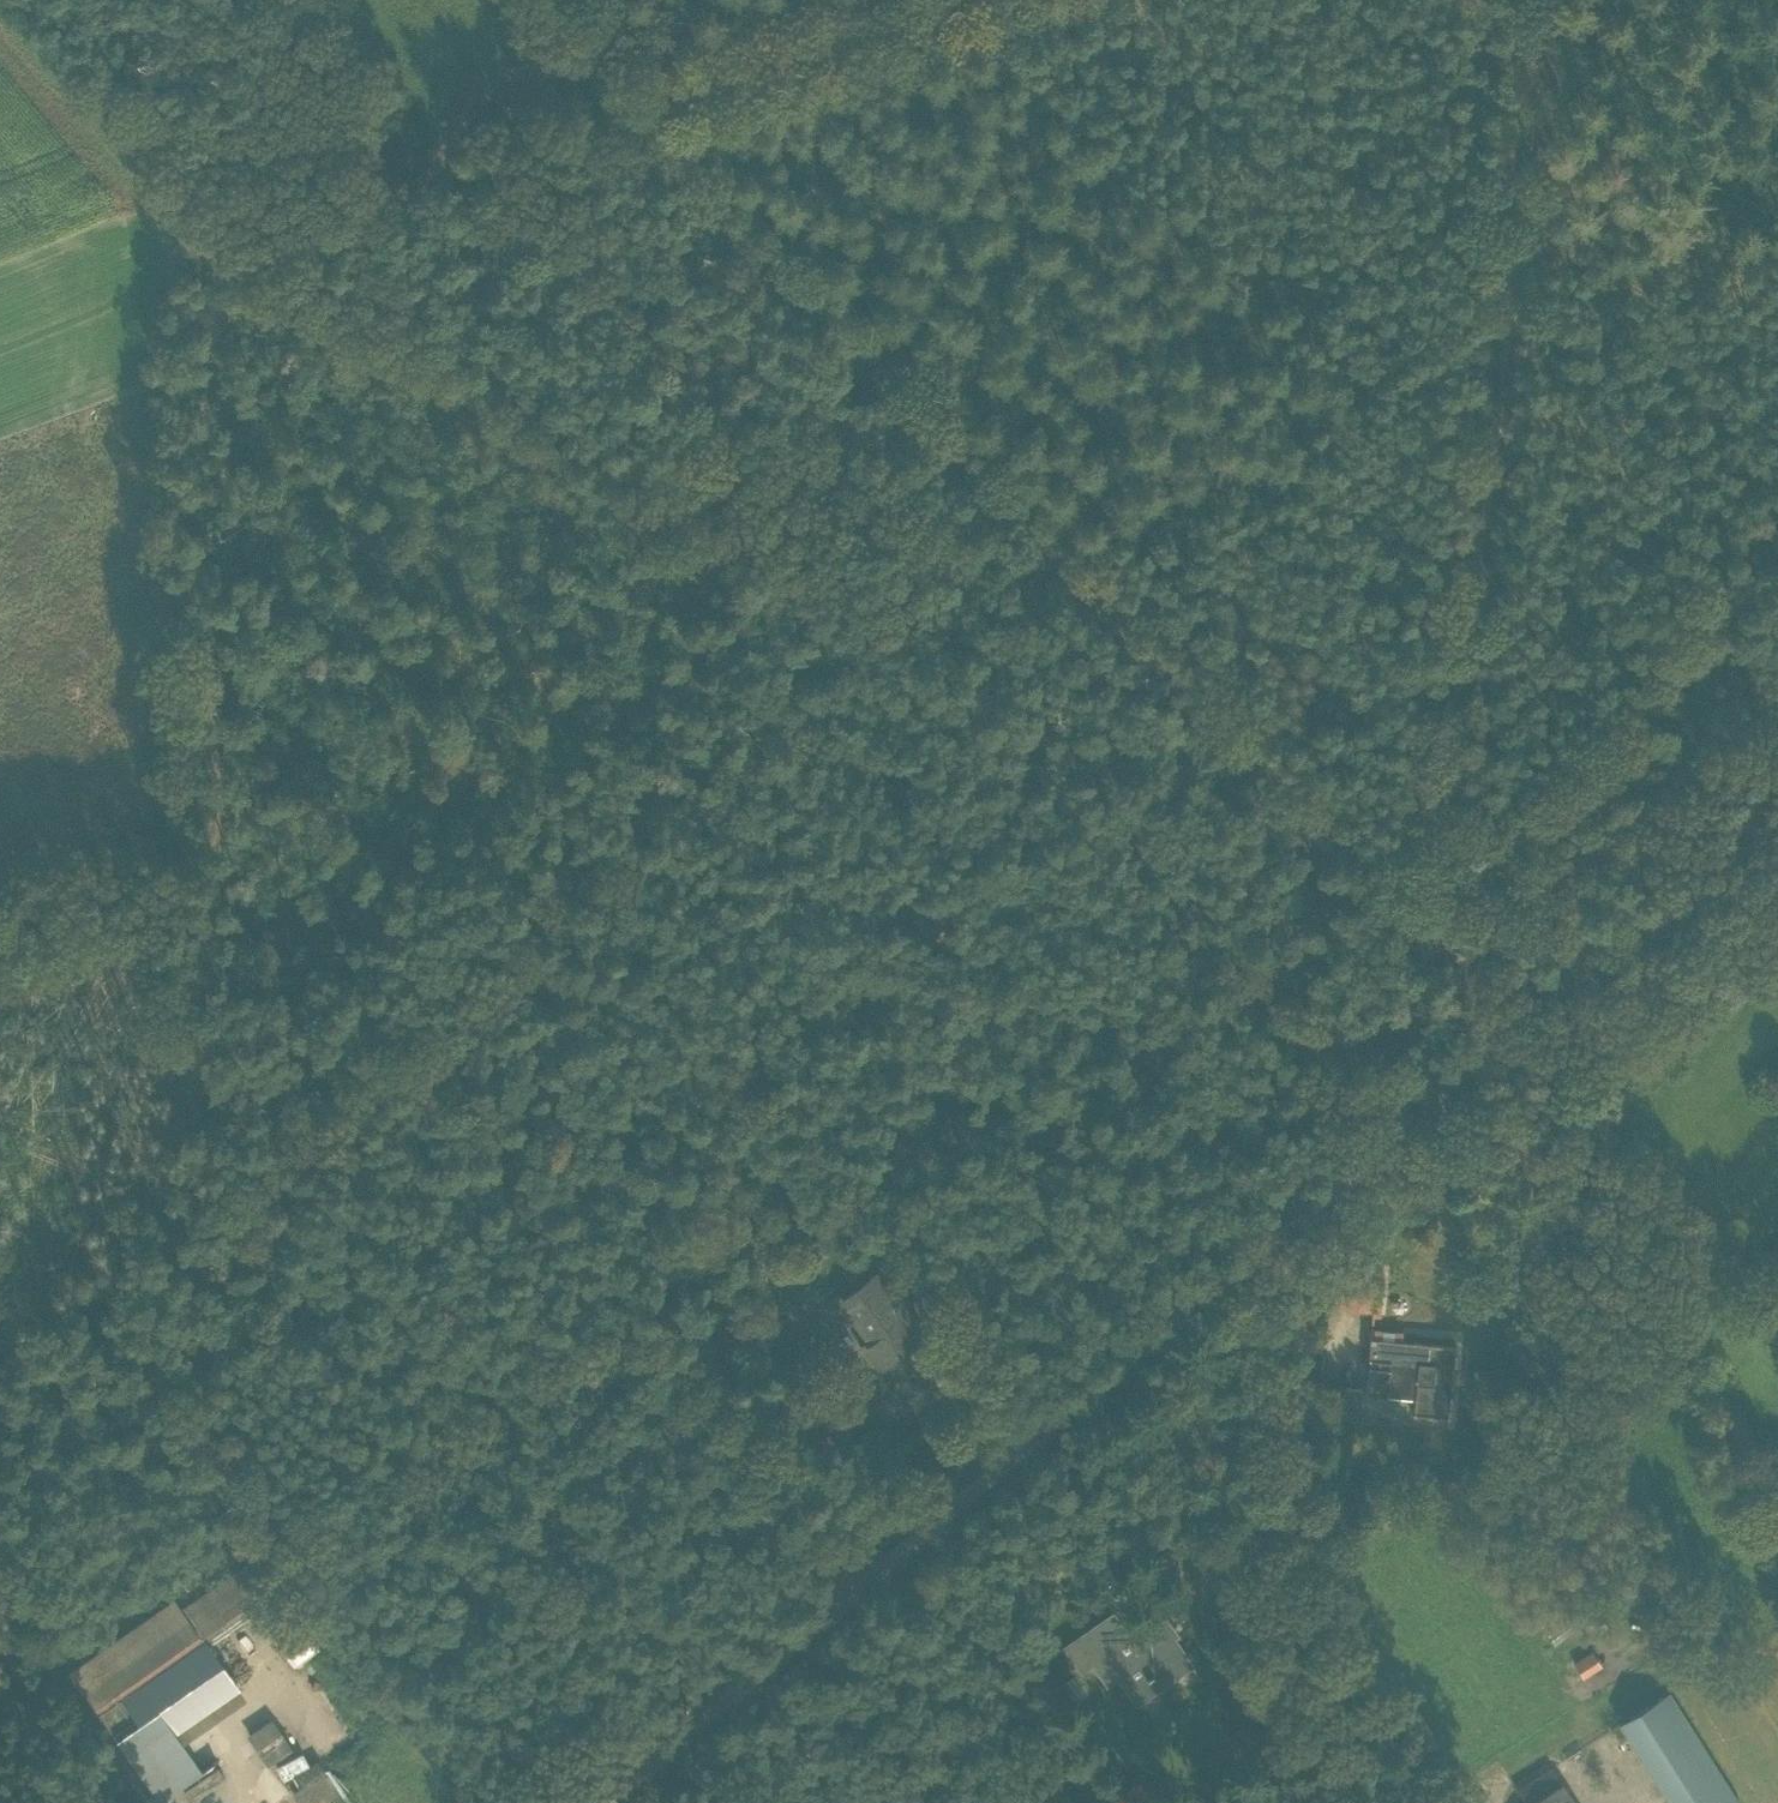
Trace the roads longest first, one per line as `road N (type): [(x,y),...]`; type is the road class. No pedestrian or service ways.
road 1 (track): [(1412,934),(617,109)]
road 2 (track): [(596,1802),(1276,1242)]
road 3 (track): [(1276,1242),(1294,1292),(1302,1488),(1313,1551),(1467,1802)]
road 4 (track): [(1412,934),(1448,897),(1579,804),(1639,743),(1777,528)]
road 5 (track): [(1449,976),(1588,854),(1777,706)]
road 6 (track): [(1276,1242),(1457,1082),(1474,1045),(1470,1000),(1412,934)]
road 7 (track): [(617,109),(946,0)]
road 8 (track): [(617,109),(526,0)]

